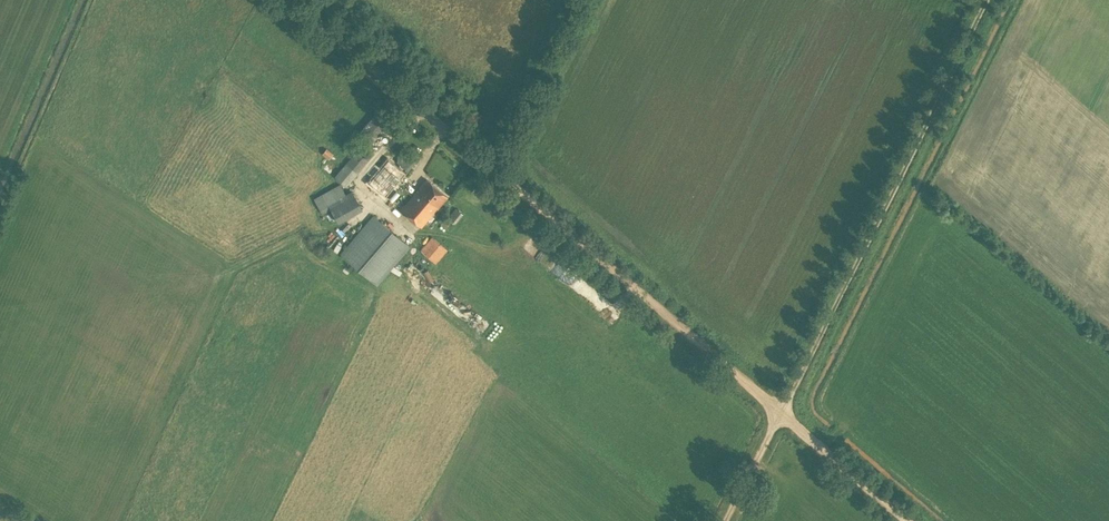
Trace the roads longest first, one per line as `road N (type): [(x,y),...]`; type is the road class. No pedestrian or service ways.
road 1 (track): [(985,0),(780,411)]
road 2 (track): [(780,411),(504,180)]
road 3 (unclassified): [(504,180),(294,0)]
road 4 (track): [(910,520),(780,411)]
road 5 (track): [(780,411),(725,520)]

